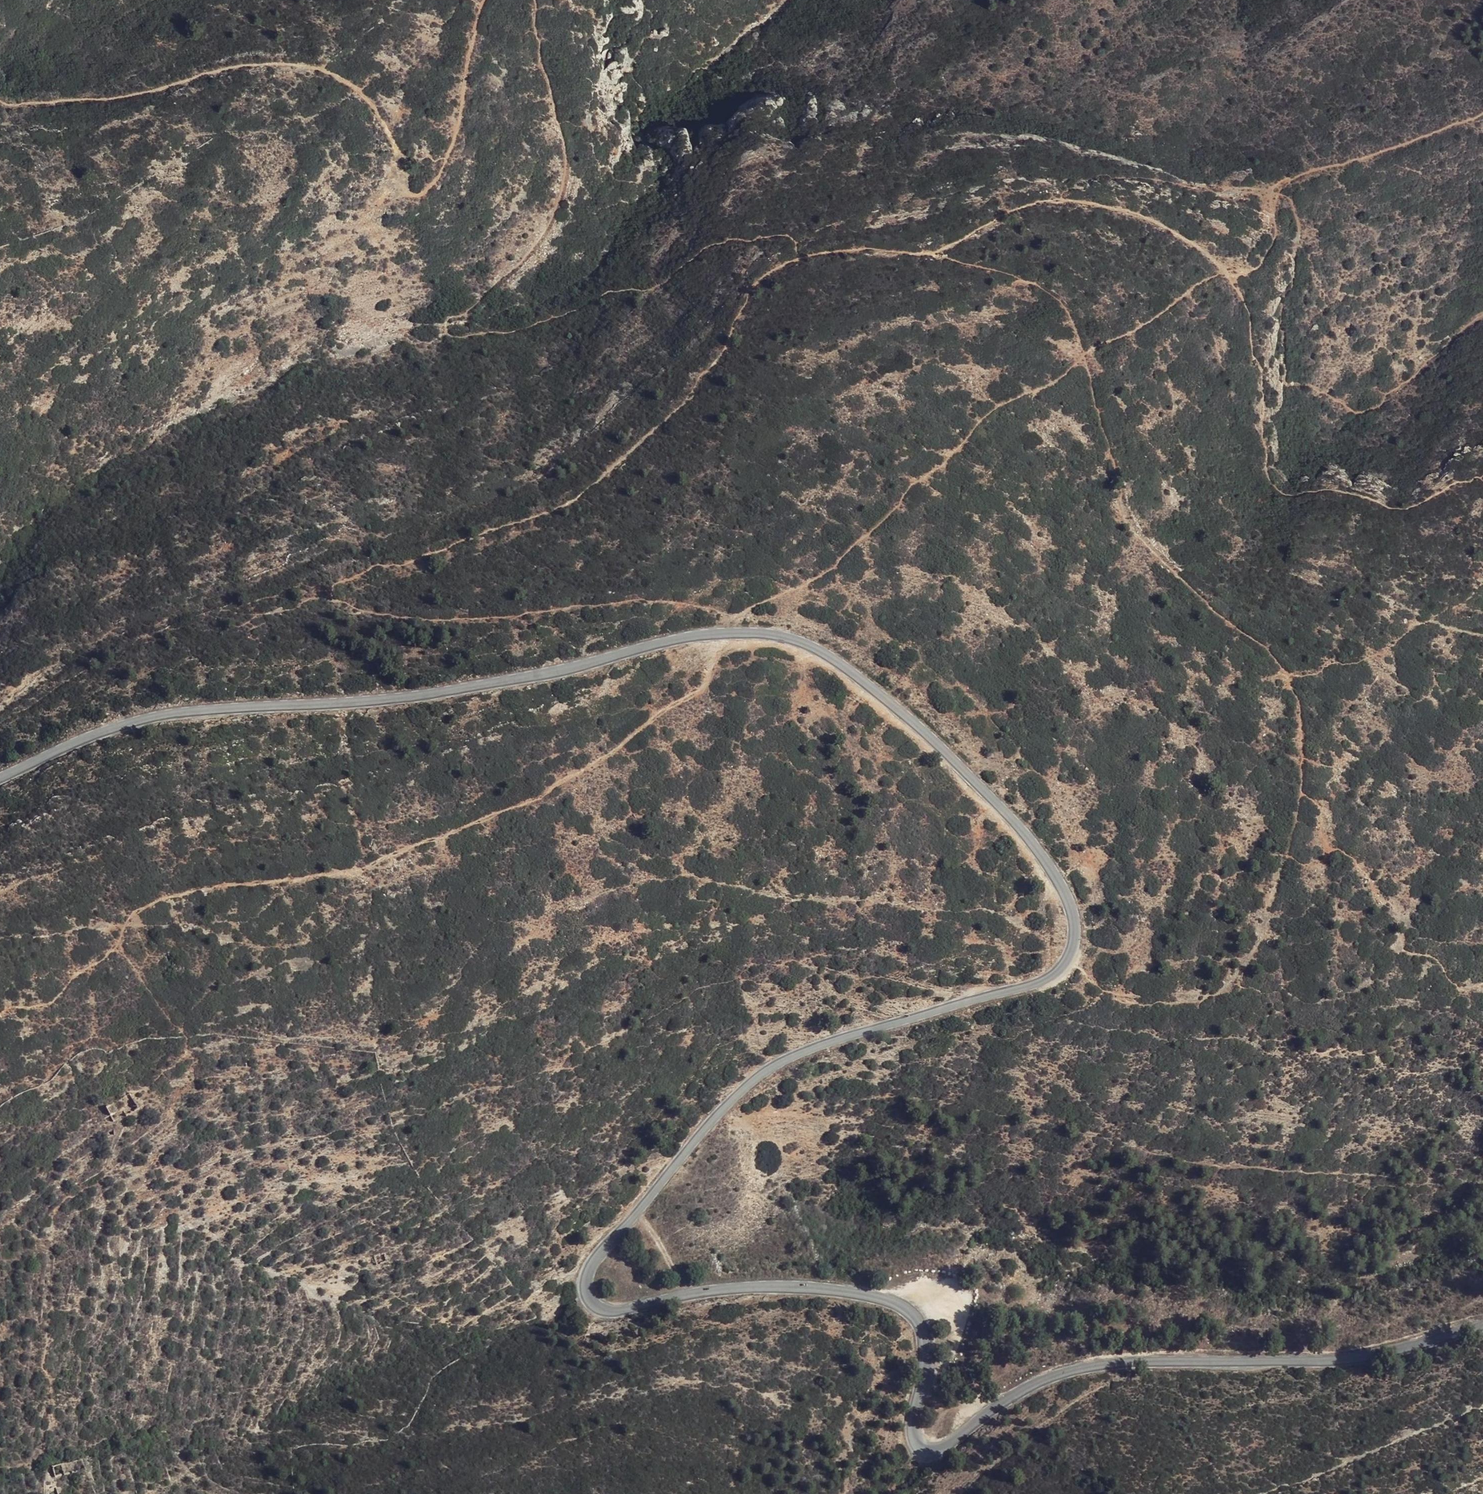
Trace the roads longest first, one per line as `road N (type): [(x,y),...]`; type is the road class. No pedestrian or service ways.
road 1 (tertiary): [(0,779),(96,735),(164,716),(421,695),(707,634),(801,642),(934,742),(1021,830),(1064,894),(1073,946),(1056,973),(1035,984),(838,1039),(762,1073),(596,1258),(585,1281),(593,1304),(616,1311),(765,1286),(830,1289),(901,1308),(922,1333),(913,1428),(915,1443),(931,1451),(1015,1395),(1078,1369),(1356,1358),(1482,1325)]
road 2 (track): [(0,102),(105,100),(224,69),(304,65),(366,95),(392,141),(401,183),(415,193),(446,160),(484,0)]

